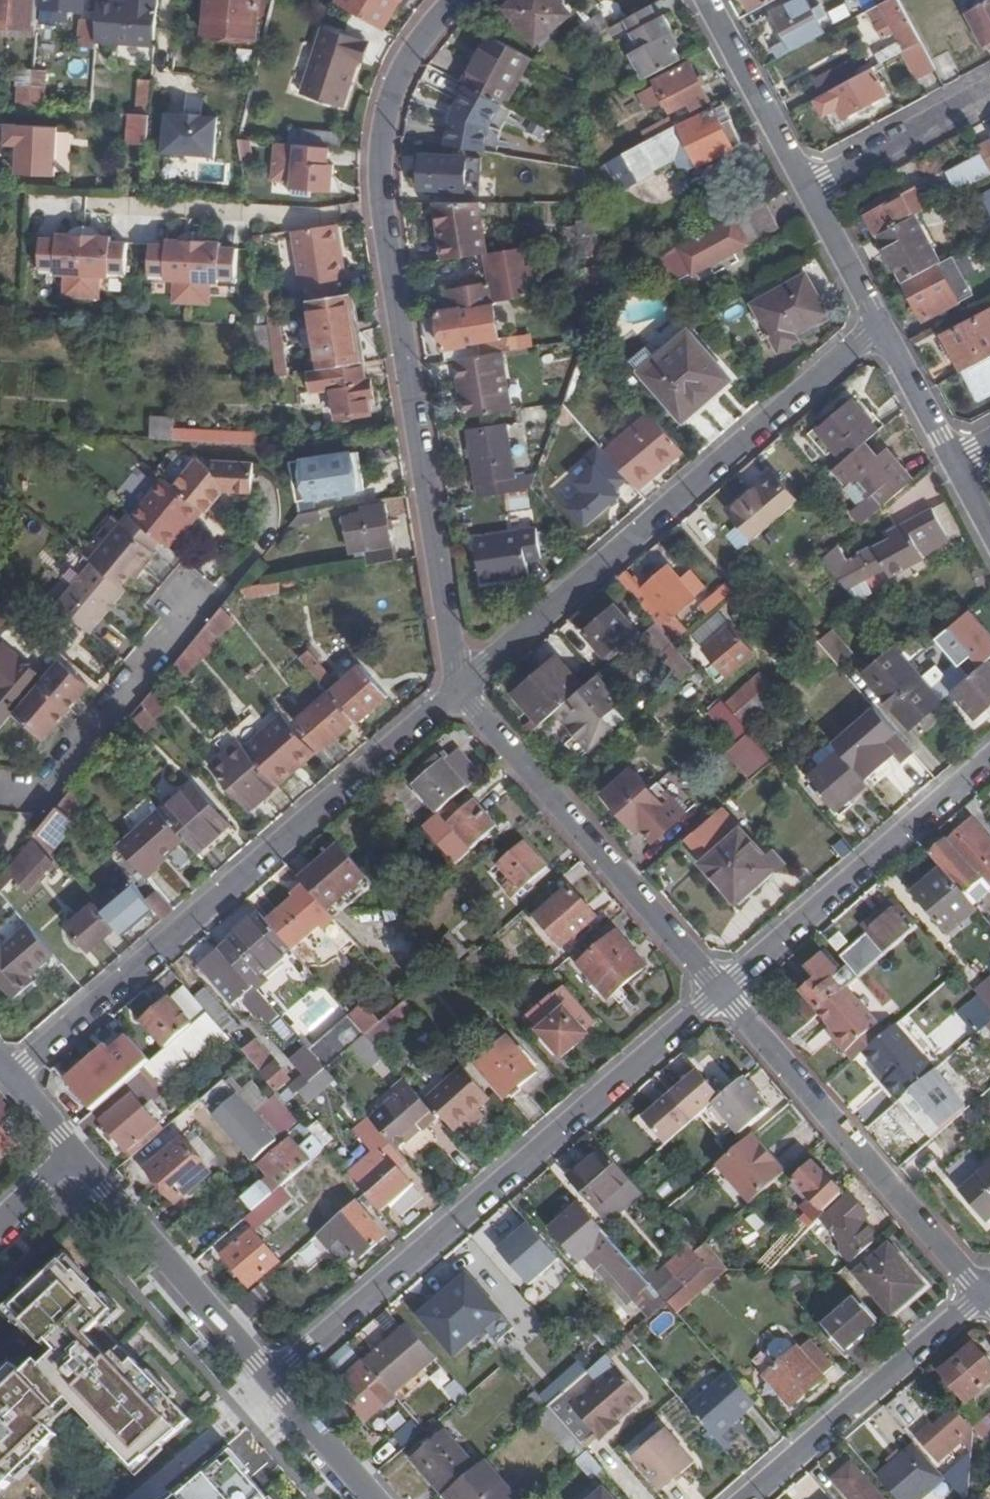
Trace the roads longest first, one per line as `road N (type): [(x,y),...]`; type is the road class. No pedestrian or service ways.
road 1 (residential): [(460,687),(378,177),(381,117),(399,70),(456,0)]
road 2 (residential): [(11,1081),(460,687)]
road 3 (residential): [(721,993),(275,1383)]
road 4 (residential): [(460,687),(879,328)]
road 5 (residential): [(721,993),(460,687)]
road 6 (residential): [(982,1297),(721,993)]
road 7 (residential): [(989,763),(721,993)]
road 8 (residential): [(745,1498),(982,1297)]
road 9 (residential): [(275,1383),(78,1156)]
road 10 (residential): [(0,793),(39,791),(199,599)]
road 11 (residential): [(707,0),(806,189)]
road 12 (residential): [(806,189),(989,90)]
road 13 (residential): [(806,189),(879,328)]
road 14 (residential): [(374,1498),(275,1383)]
road 15 (residential): [(879,328),(951,458)]

